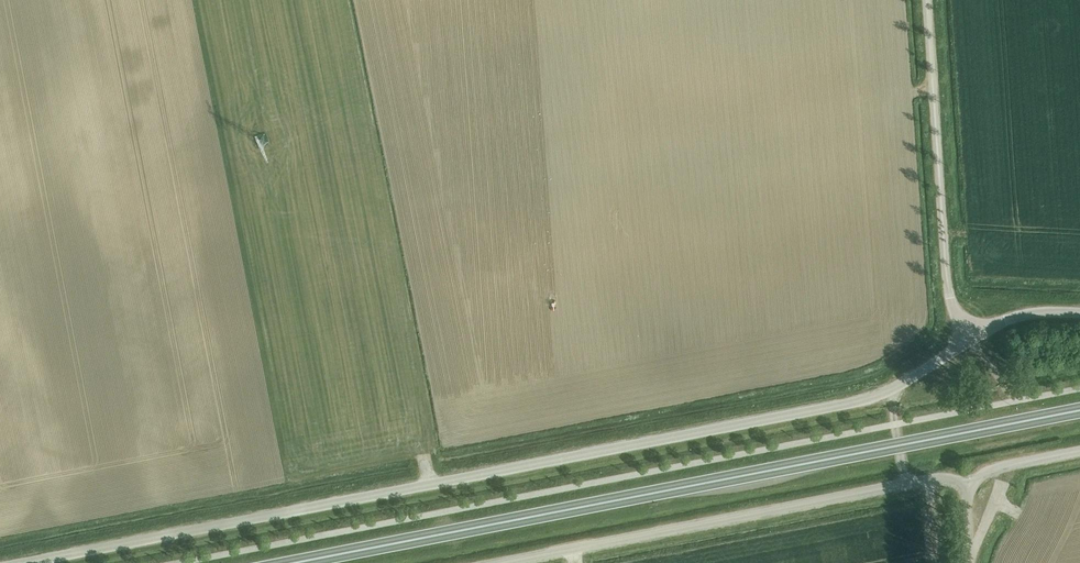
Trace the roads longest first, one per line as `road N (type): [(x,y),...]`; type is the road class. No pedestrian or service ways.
road 1 (unclassified): [(27,562),(846,404),(889,391),(972,339)]
road 2 (trunk): [(292,562),(1079,409)]
road 3 (unclassified): [(495,562),(907,483),(942,478),(971,484)]
road 4 (unclassified): [(972,339),(949,298),(927,0)]

